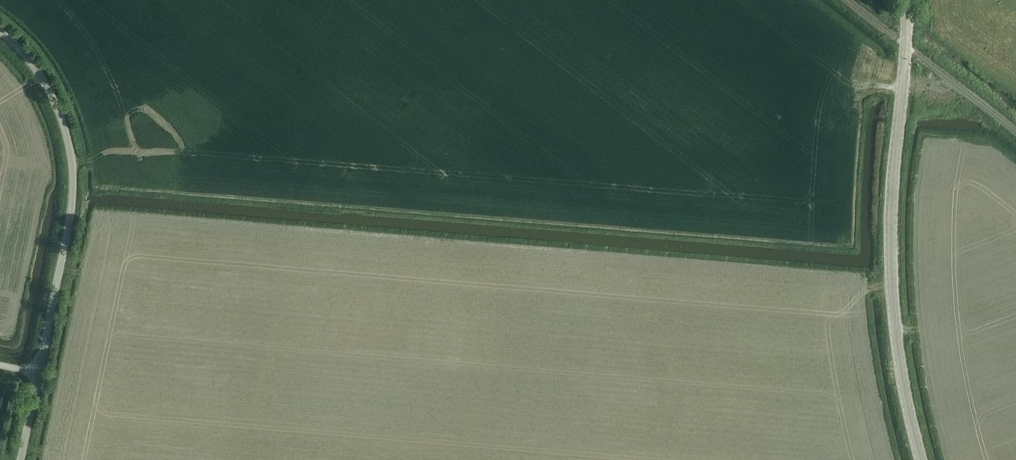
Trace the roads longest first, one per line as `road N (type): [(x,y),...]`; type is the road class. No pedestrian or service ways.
road 1 (tertiary): [(919,459),(890,333),(886,233),(906,0)]
road 2 (unclassified): [(19,459),(72,174),(56,110),(0,32)]

